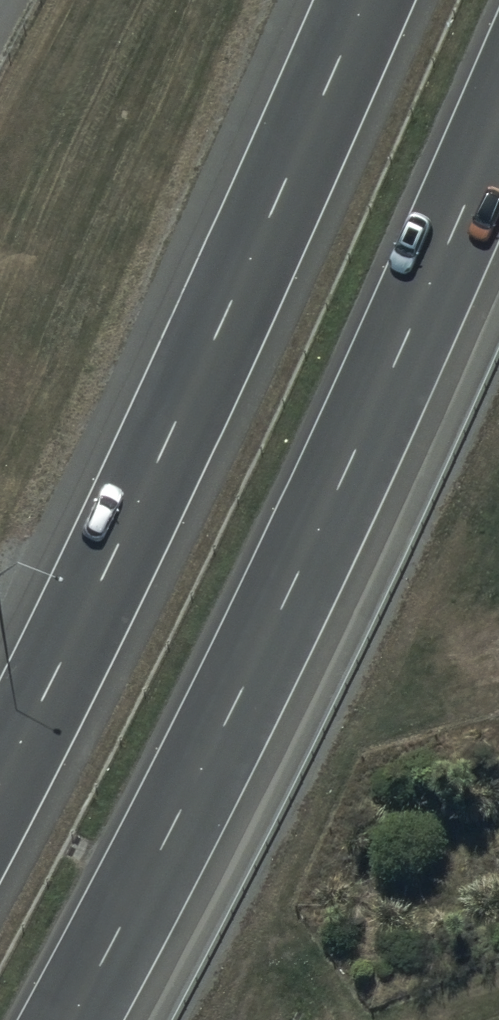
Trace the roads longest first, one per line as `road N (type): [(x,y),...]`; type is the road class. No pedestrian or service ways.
road 1 (motorway): [(498,128),(240,692),(71,1019)]
road 2 (motorway): [(0,784),(365,0)]

